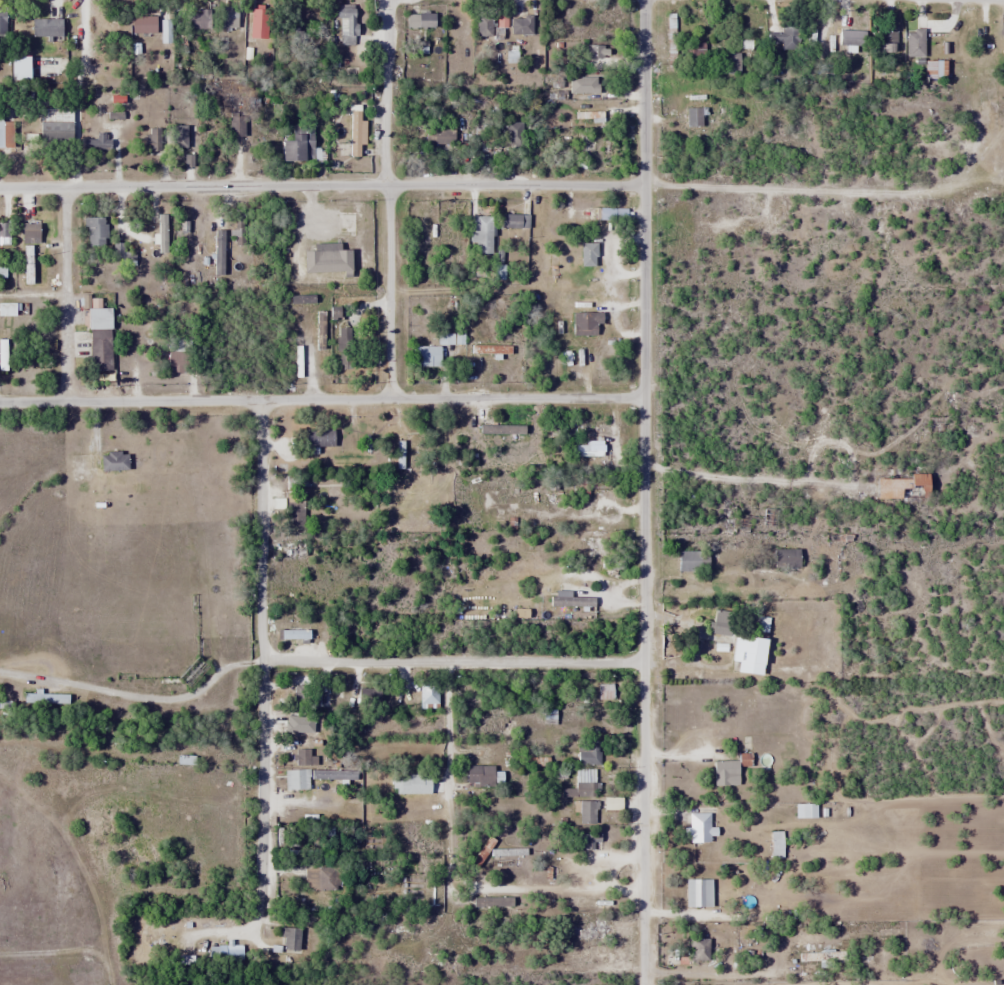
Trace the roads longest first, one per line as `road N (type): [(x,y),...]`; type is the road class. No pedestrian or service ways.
road 1 (residential): [(0,189),(642,185)]
road 2 (residential): [(642,398),(0,400)]
road 3 (residential): [(643,984),(642,398)]
road 4 (residential): [(261,847),(261,400)]
road 5 (residential): [(387,399),(392,0)]
road 6 (residential): [(642,398),(641,0)]
road 7 (residential): [(644,661),(261,660)]
road 8 (residential): [(66,189),(64,400)]

